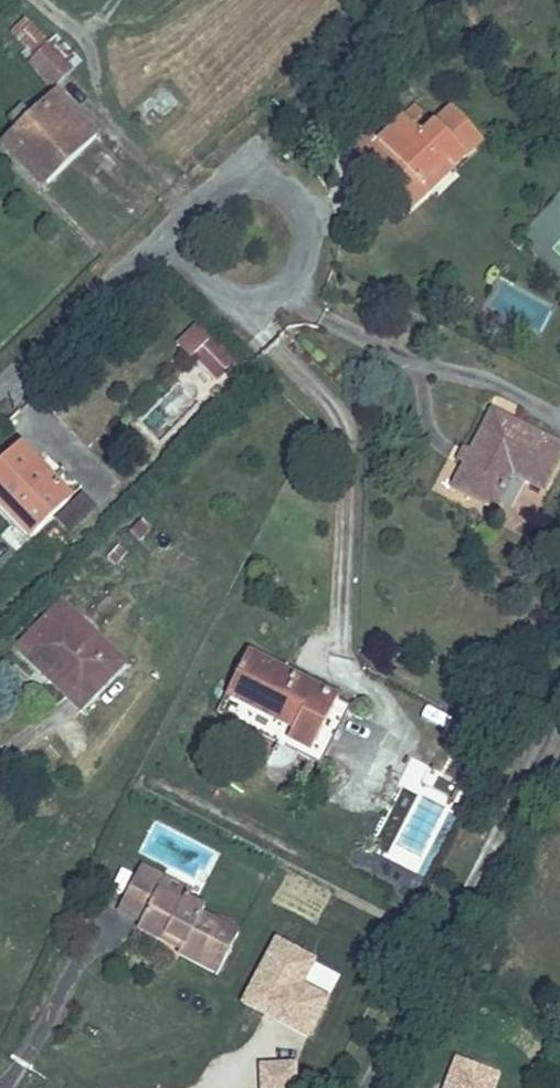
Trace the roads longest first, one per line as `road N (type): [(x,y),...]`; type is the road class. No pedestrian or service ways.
road 1 (residential): [(144,255),(222,182),(252,178),(283,187),(301,206),(304,249),(283,289),(256,298),(221,291),(170,261)]
road 2 (track): [(222,182),(410,0)]
road 3 (residential): [(0,386),(144,255)]

